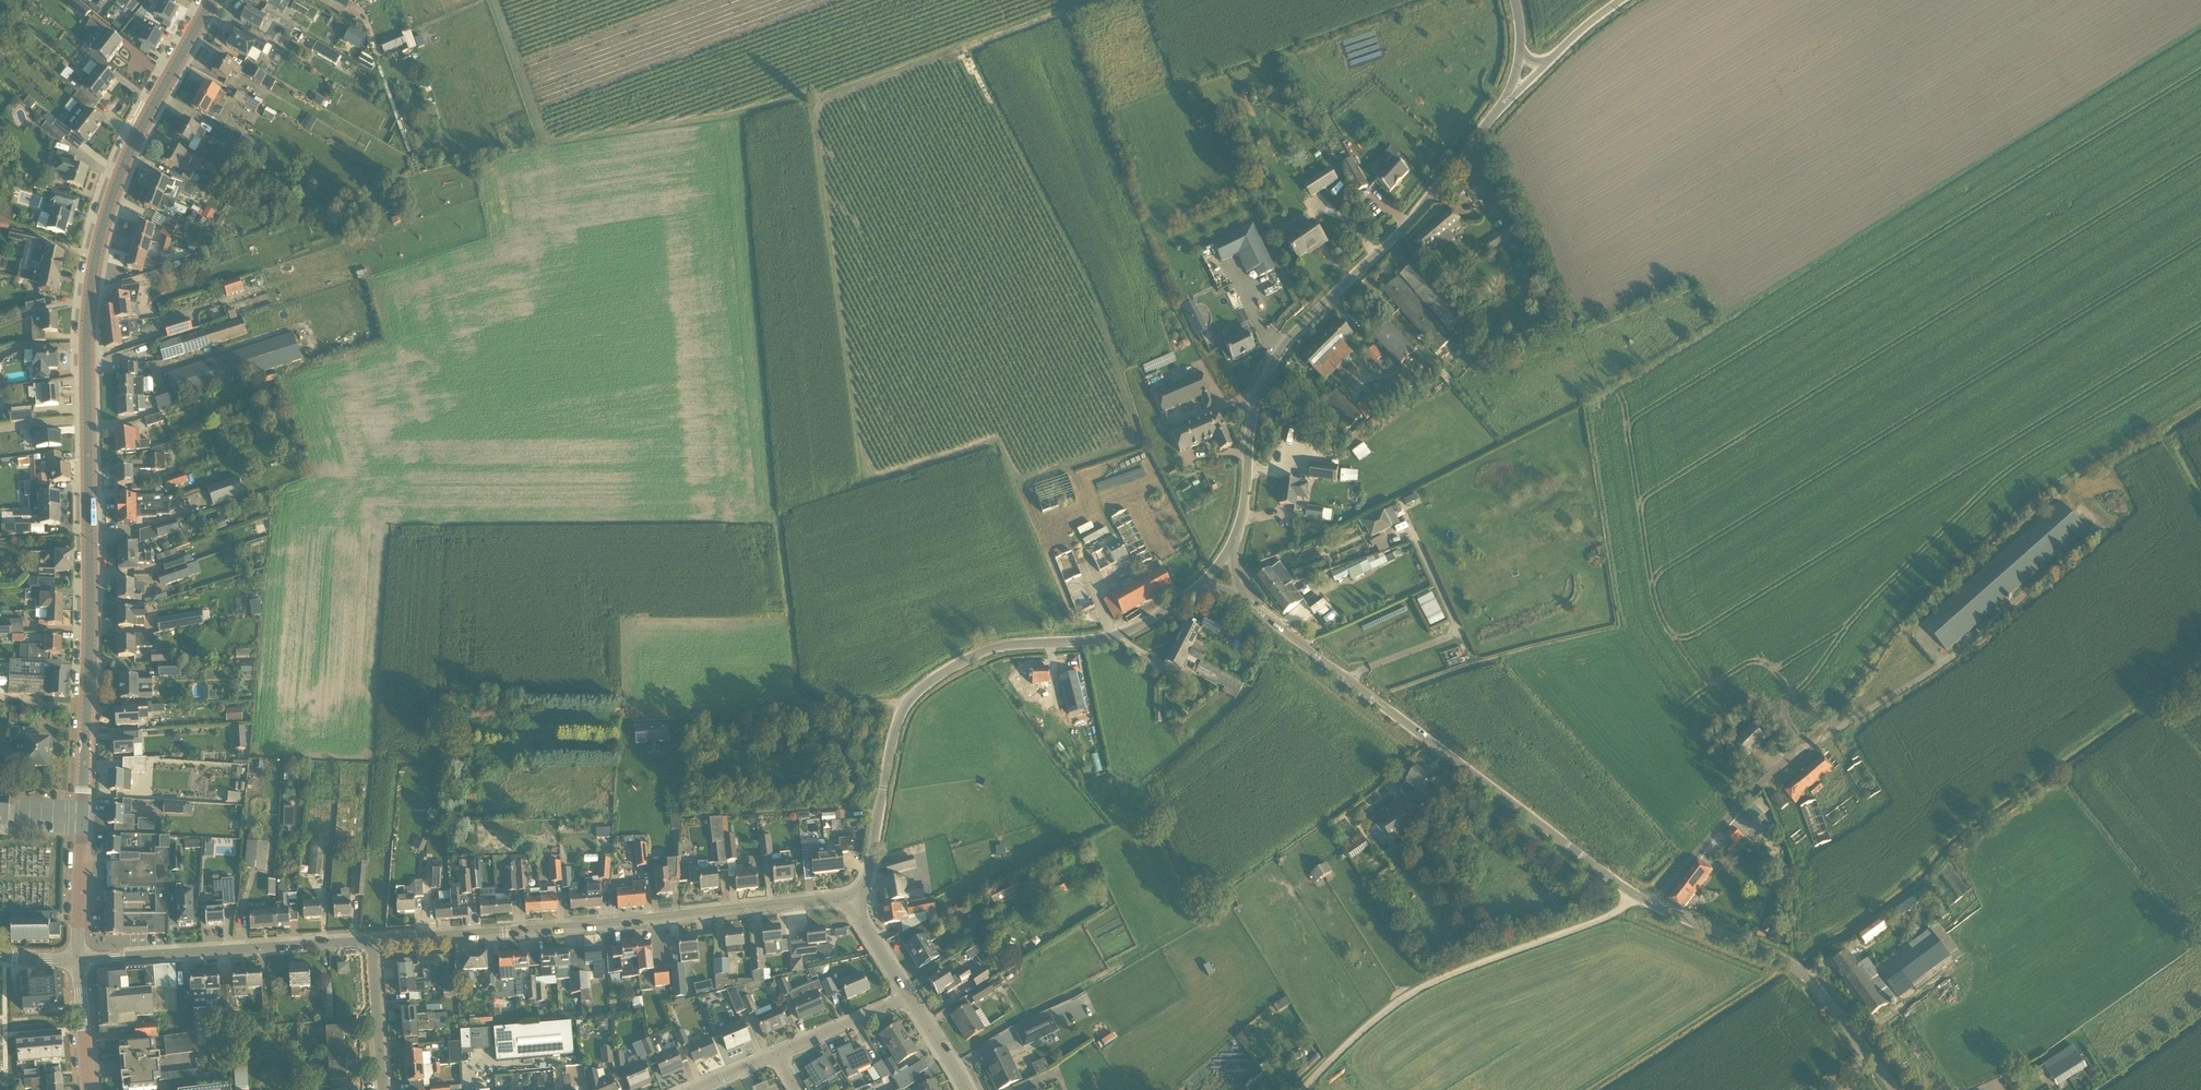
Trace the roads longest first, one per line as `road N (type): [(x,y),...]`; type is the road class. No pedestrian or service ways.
road 1 (tertiary): [(79,960),(89,294),(131,148),(211,0)]
road 2 (unclassified): [(1229,549),(1247,479),(1251,400),(1278,352),(1392,240),(1511,95)]
road 3 (unclassified): [(848,898),(865,885),(898,716),(910,697),(999,647),(1123,633),(1198,586)]
road 4 (unclassified): [(1653,906),(1609,880),(1240,594)]
road 5 (residential): [(372,942),(848,898)]
road 6 (track): [(1305,1089),(1406,1000),(1604,920),(1633,896)]
road 7 (unclassified): [(1901,1089),(1802,972),(1653,906)]
road 8 (residential): [(79,960),(372,942)]
road 9 (unclassified): [(1653,906),(1724,818),(1794,754)]
road 10 (residential): [(772,1050),(910,994)]
road 11 (residential): [(383,1089),(372,942)]
road 12 (tertiary): [(89,1089),(79,960)]

